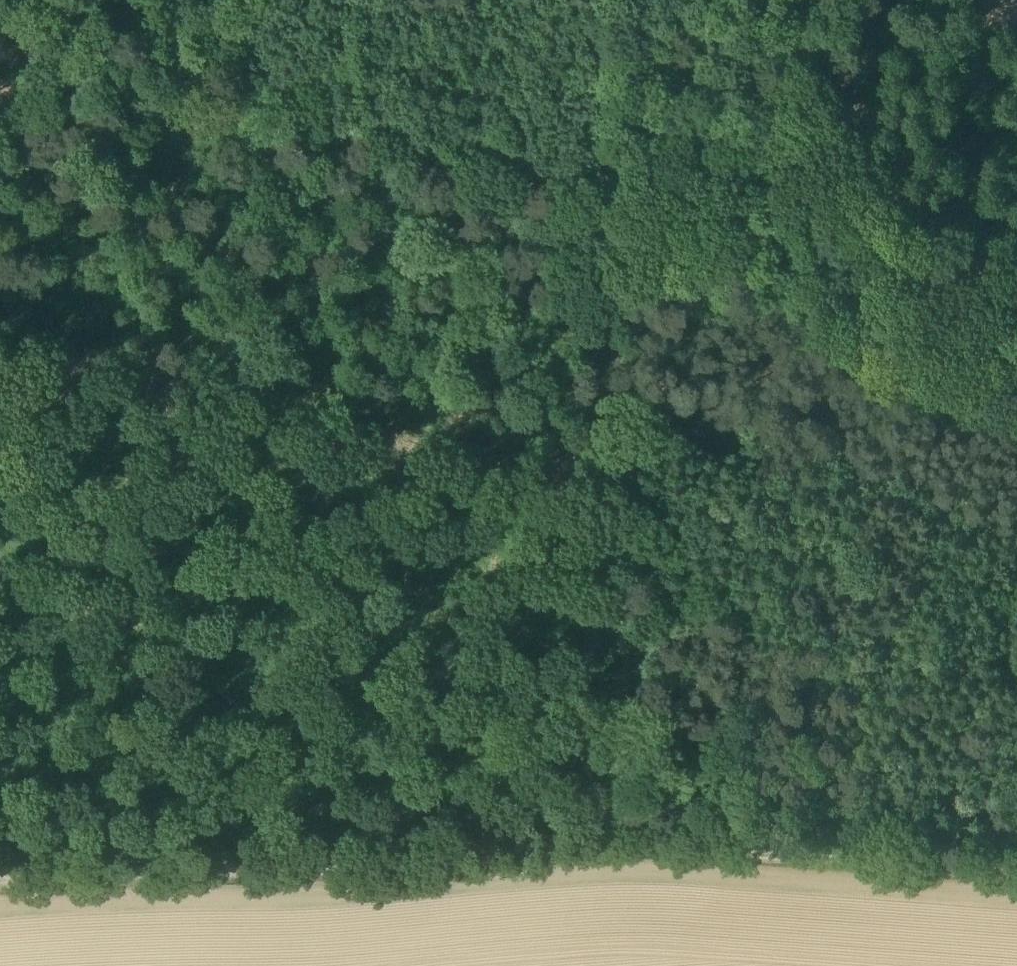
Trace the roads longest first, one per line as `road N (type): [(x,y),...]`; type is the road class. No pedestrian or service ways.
road 1 (track): [(0,887),(582,853),(734,854),(1016,875)]
road 2 (track): [(600,0),(582,853)]

